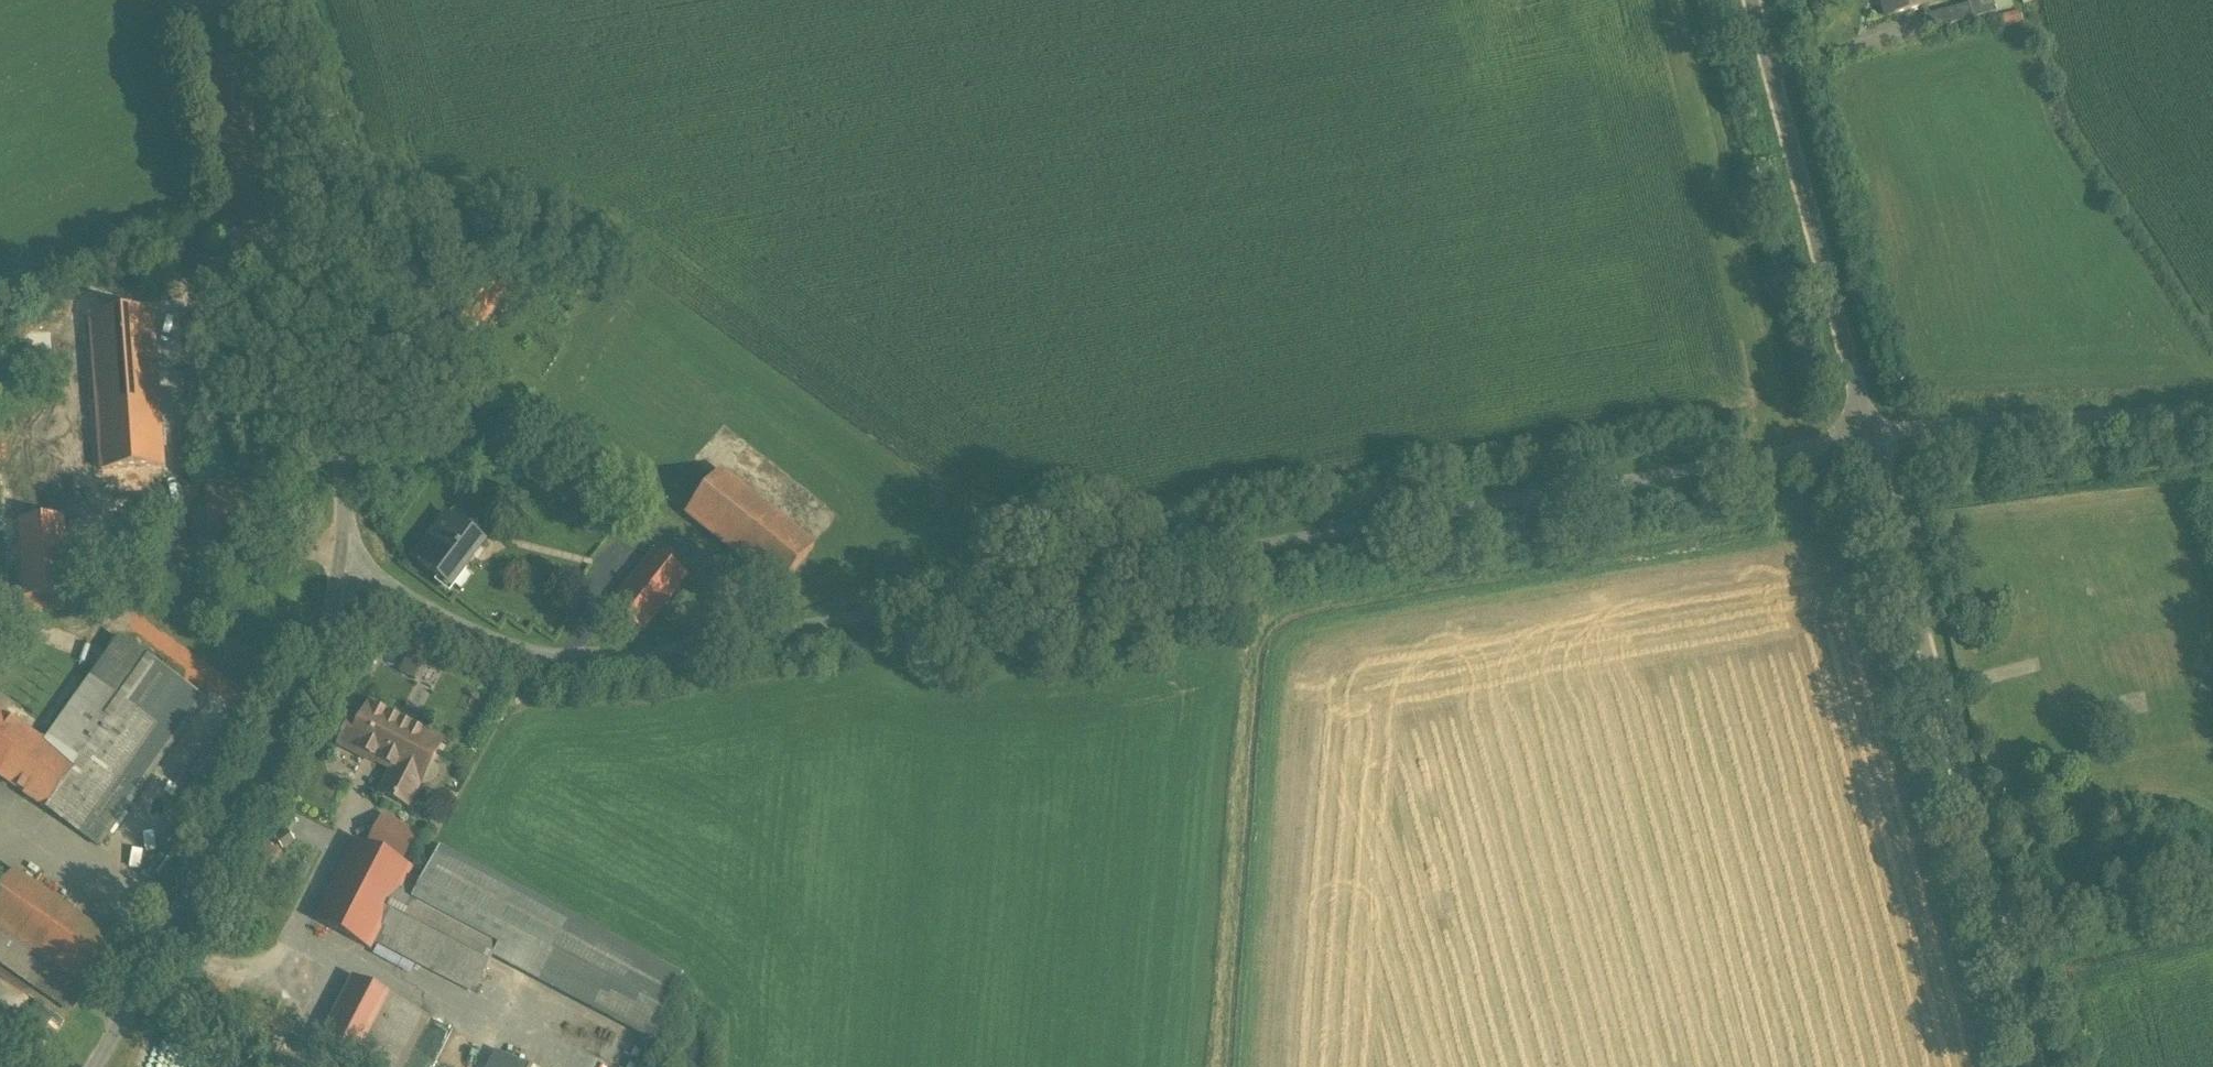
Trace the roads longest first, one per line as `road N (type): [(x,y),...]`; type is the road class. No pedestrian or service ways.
road 1 (unclassified): [(1868,438),(611,660),(549,659),(474,633),(340,565)]
road 2 (unclassified): [(1868,438),(2042,1066)]
road 3 (unclassified): [(297,0),(322,73),(358,243),(340,565)]
road 4 (unclassified): [(340,565),(312,662),(96,1066)]
road 5 (unclassified): [(1750,0),(1868,438)]
road 6 (unclassified): [(1868,438),(2212,408)]

